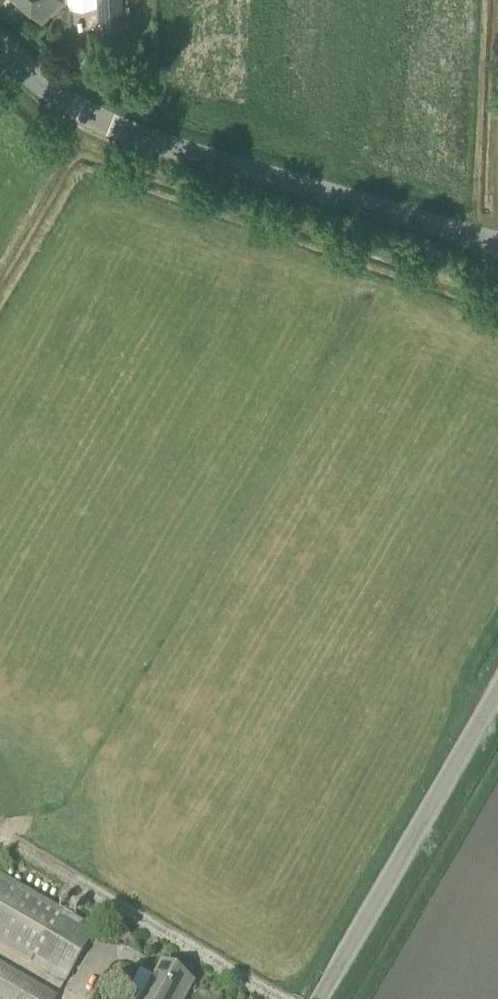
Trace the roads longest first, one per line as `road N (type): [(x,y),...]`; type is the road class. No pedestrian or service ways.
road 1 (unclassified): [(497,242),(90,115),(0,45)]
road 2 (unclassified): [(320,998),(497,694)]

